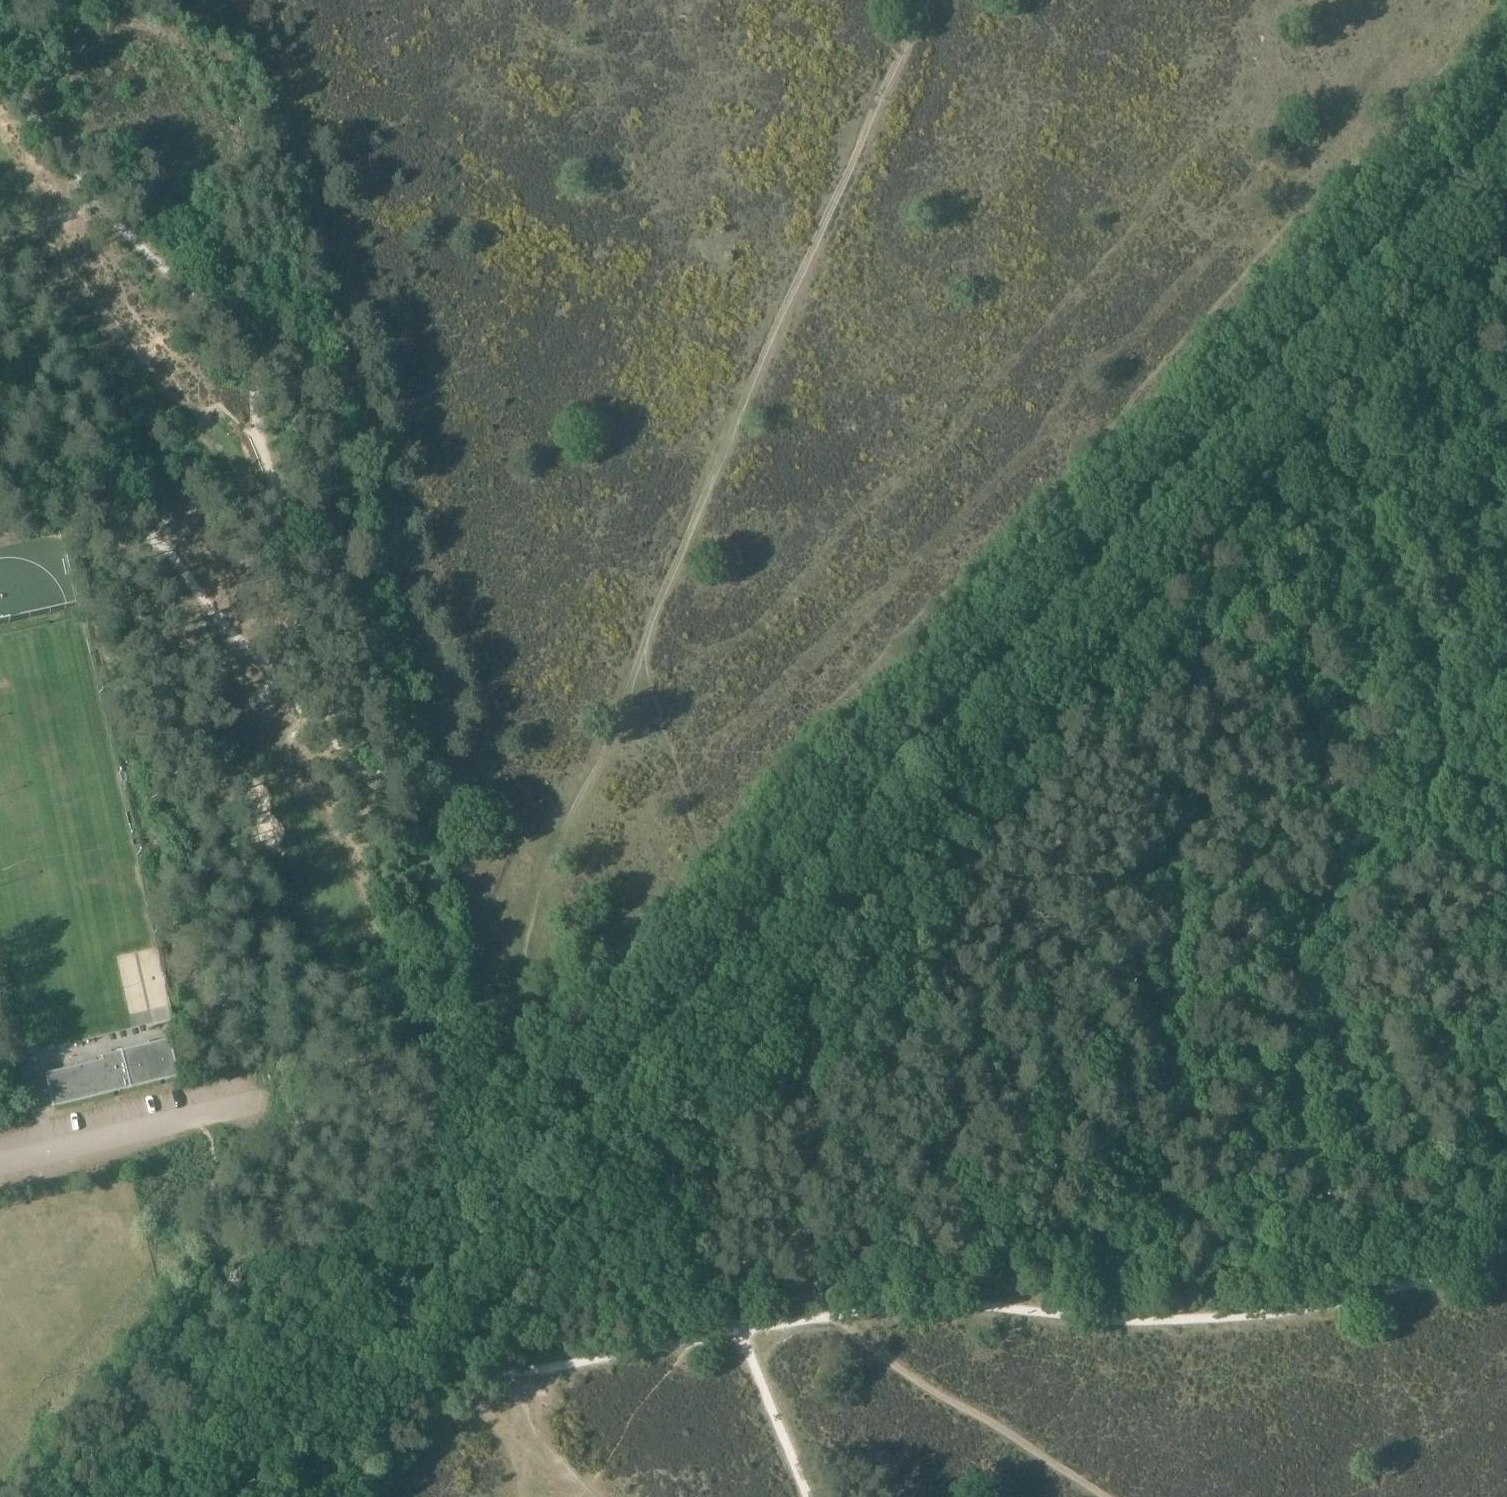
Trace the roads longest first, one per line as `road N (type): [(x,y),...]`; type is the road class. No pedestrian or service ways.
road 1 (track): [(597,1117),(767,920),(1506,130)]
road 2 (track): [(240,1496),(394,1323),(597,1117)]

